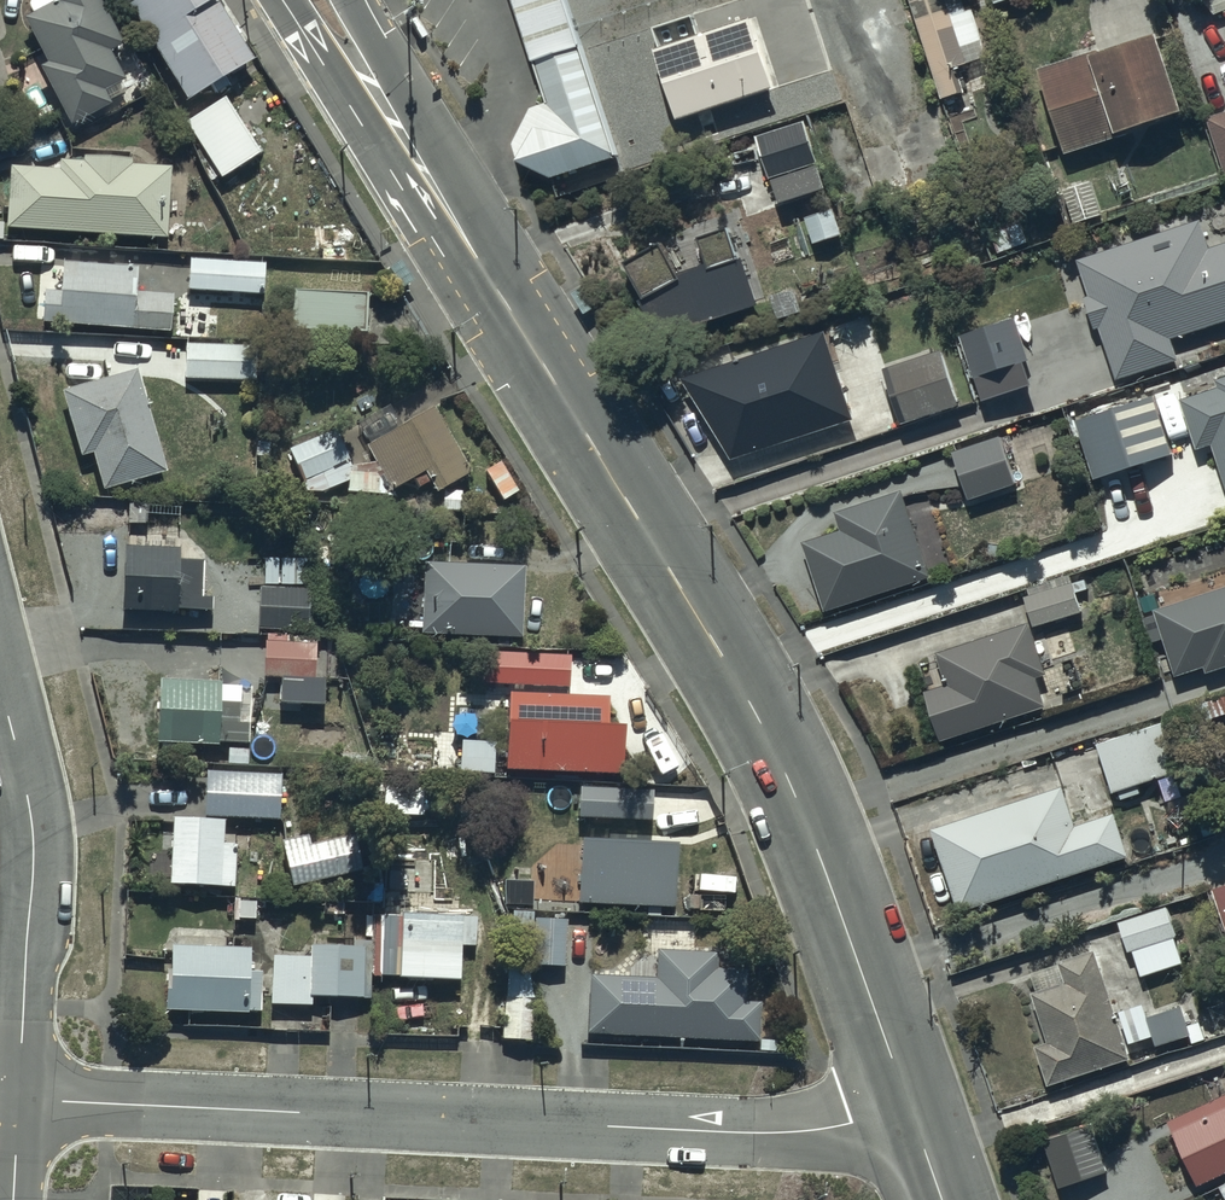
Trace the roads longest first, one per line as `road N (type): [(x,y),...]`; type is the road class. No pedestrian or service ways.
road 1 (tertiary): [(393,119),(766,734),(822,861),(907,1105)]
road 2 (residential): [(20,1099),(760,1134),(841,1126),(907,1105)]
road 3 (residential): [(20,1099),(34,837),(0,682)]
road 4 (tertiary): [(393,119),(292,0)]
road 5 (tertiary): [(349,0),(393,119)]

